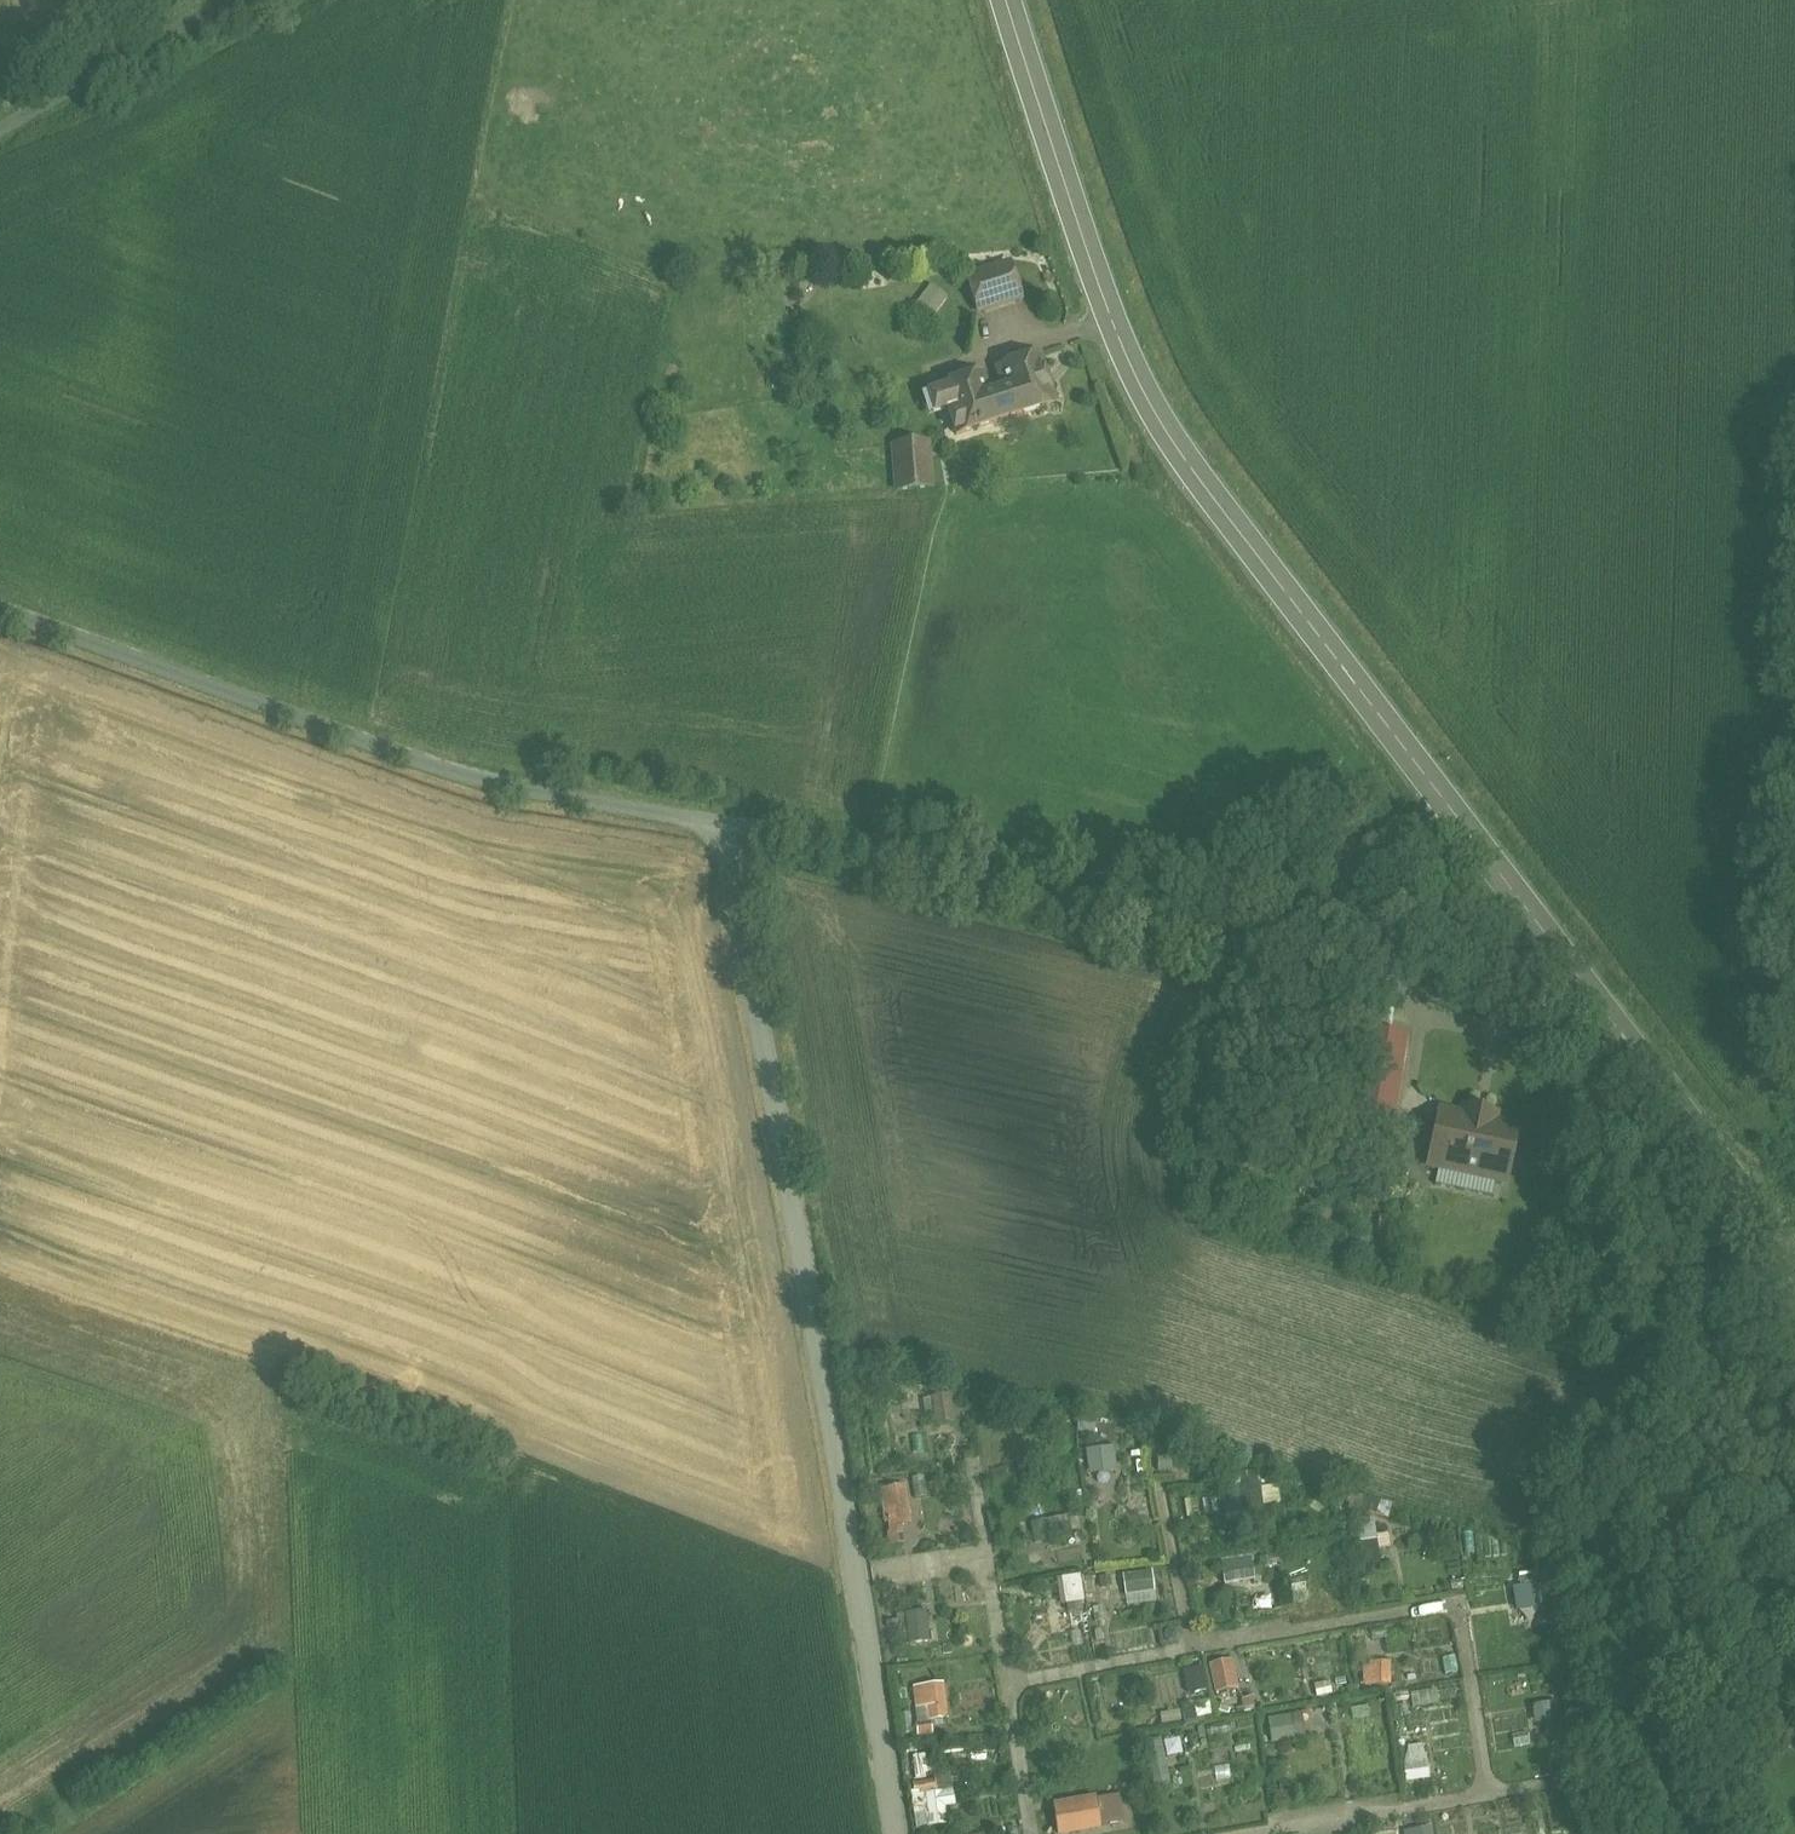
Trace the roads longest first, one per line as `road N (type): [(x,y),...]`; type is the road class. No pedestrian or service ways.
road 1 (unclassified): [(742,852),(900,1833)]
road 2 (secondary): [(1012,0),(1133,371),(1189,461),(1467,835)]
road 3 (unclassified): [(742,852),(455,787),(0,622)]
road 4 (unclassified): [(1467,835),(1206,948),(742,852)]
road 5 (secondary): [(1467,835),(1794,1266)]
road 6 (unclassified): [(229,0),(0,133)]

